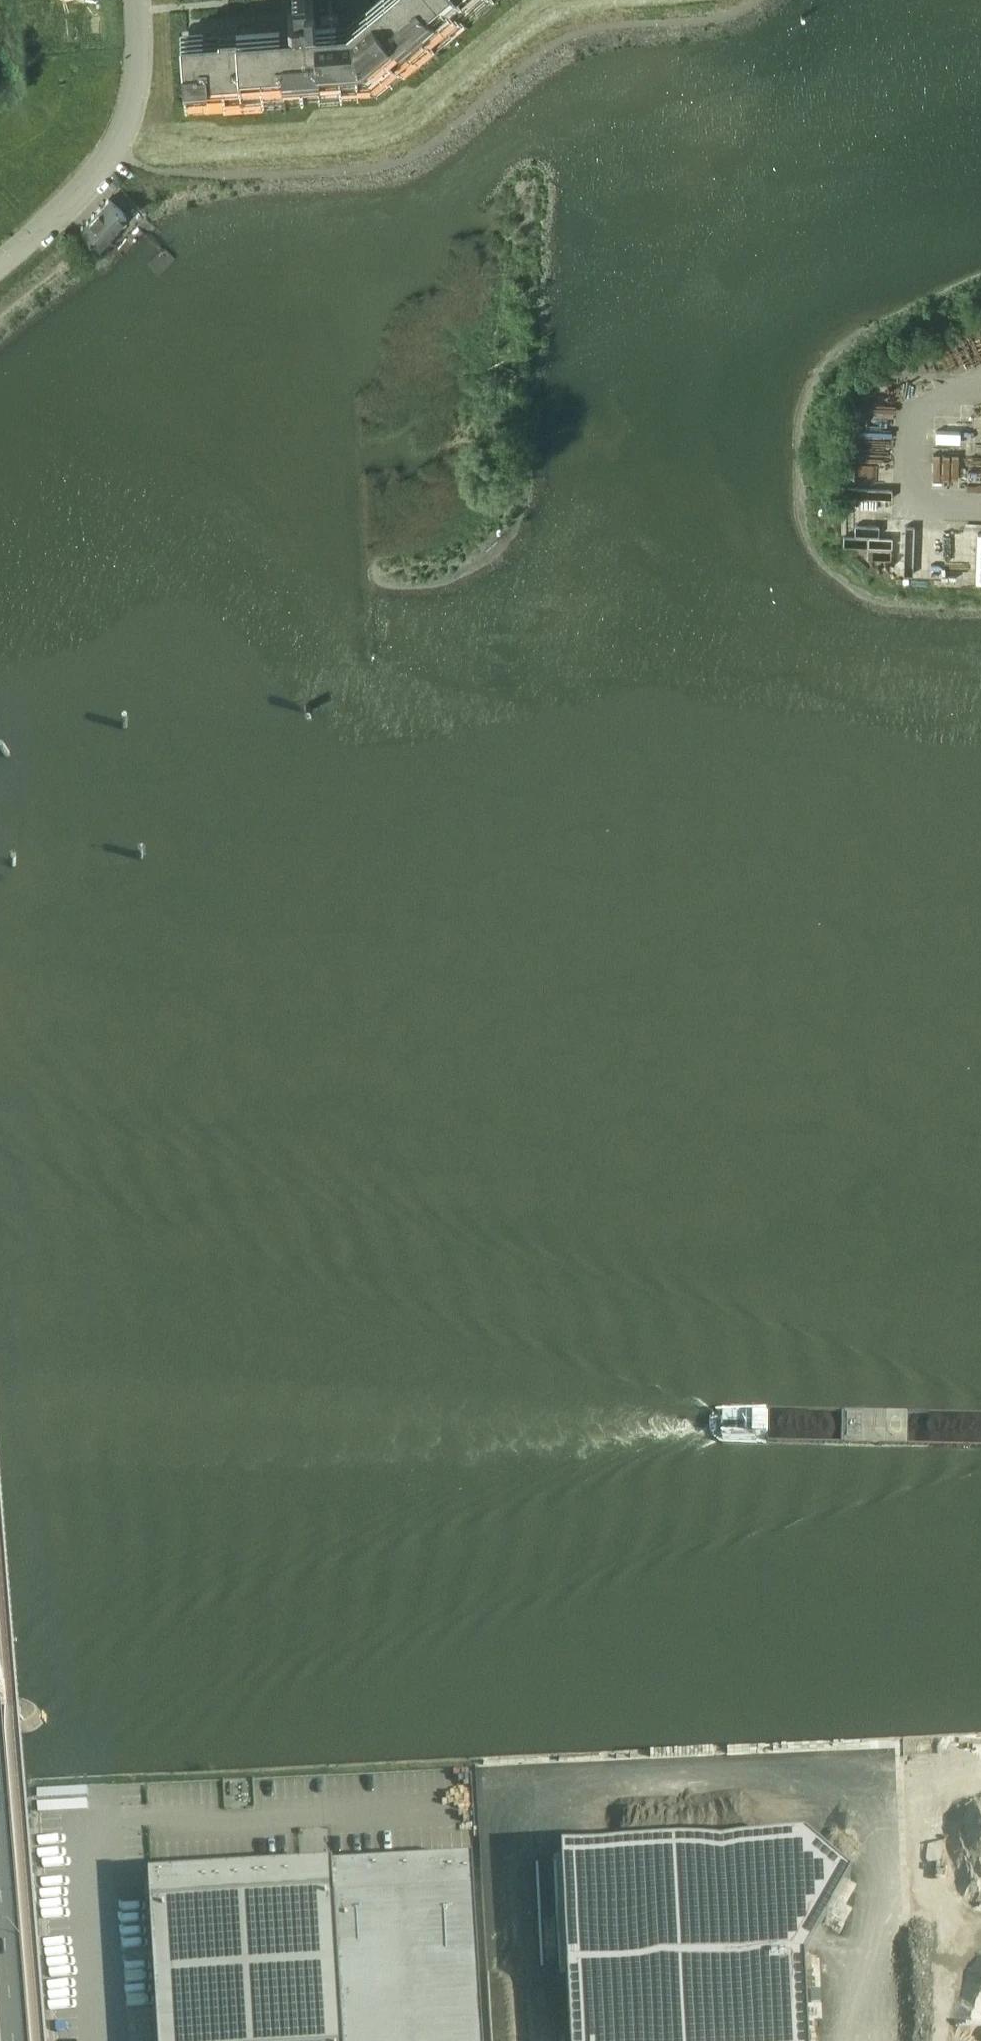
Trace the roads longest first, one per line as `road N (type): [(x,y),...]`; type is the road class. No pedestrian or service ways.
road 1 (unclassified): [(0,268),(86,188),(114,148),(137,78),(135,0)]
road 2 (primary): [(23,2040),(0,1765)]

